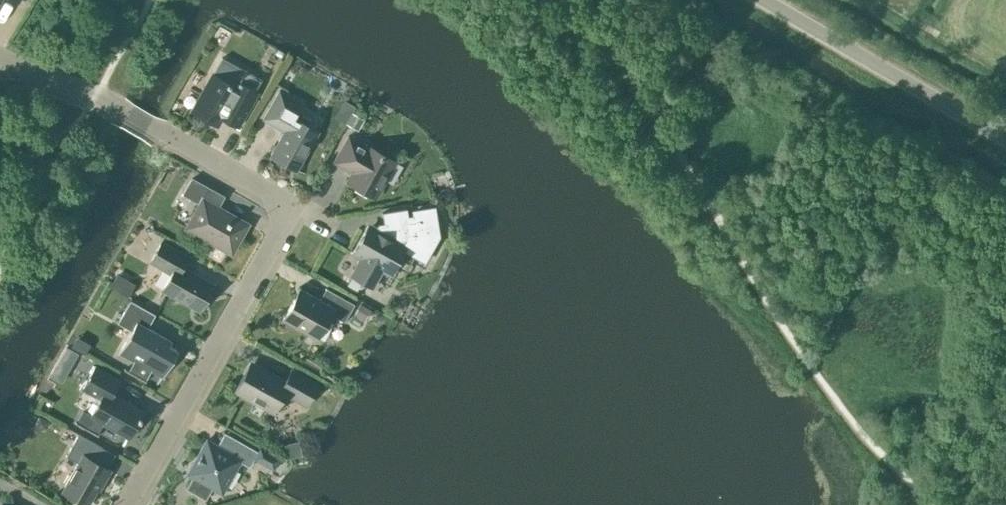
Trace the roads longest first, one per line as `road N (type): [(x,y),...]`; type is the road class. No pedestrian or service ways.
road 1 (residential): [(130,504),(283,222),(282,205),(270,192),(127,111)]
road 2 (unclassified): [(1005,139),(764,0)]
road 3 (residential): [(0,57),(127,111)]

